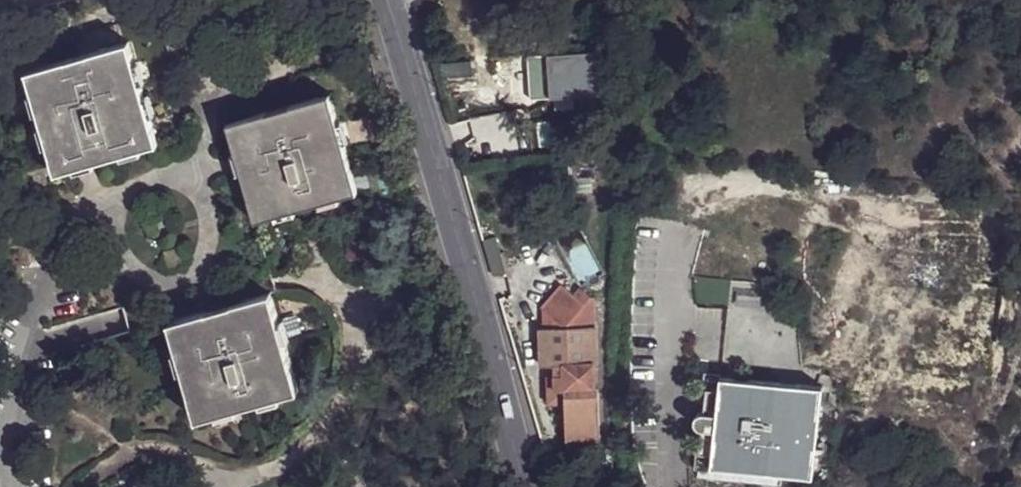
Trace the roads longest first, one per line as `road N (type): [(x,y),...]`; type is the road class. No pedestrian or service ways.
road 1 (residential): [(382,0),(519,486)]

